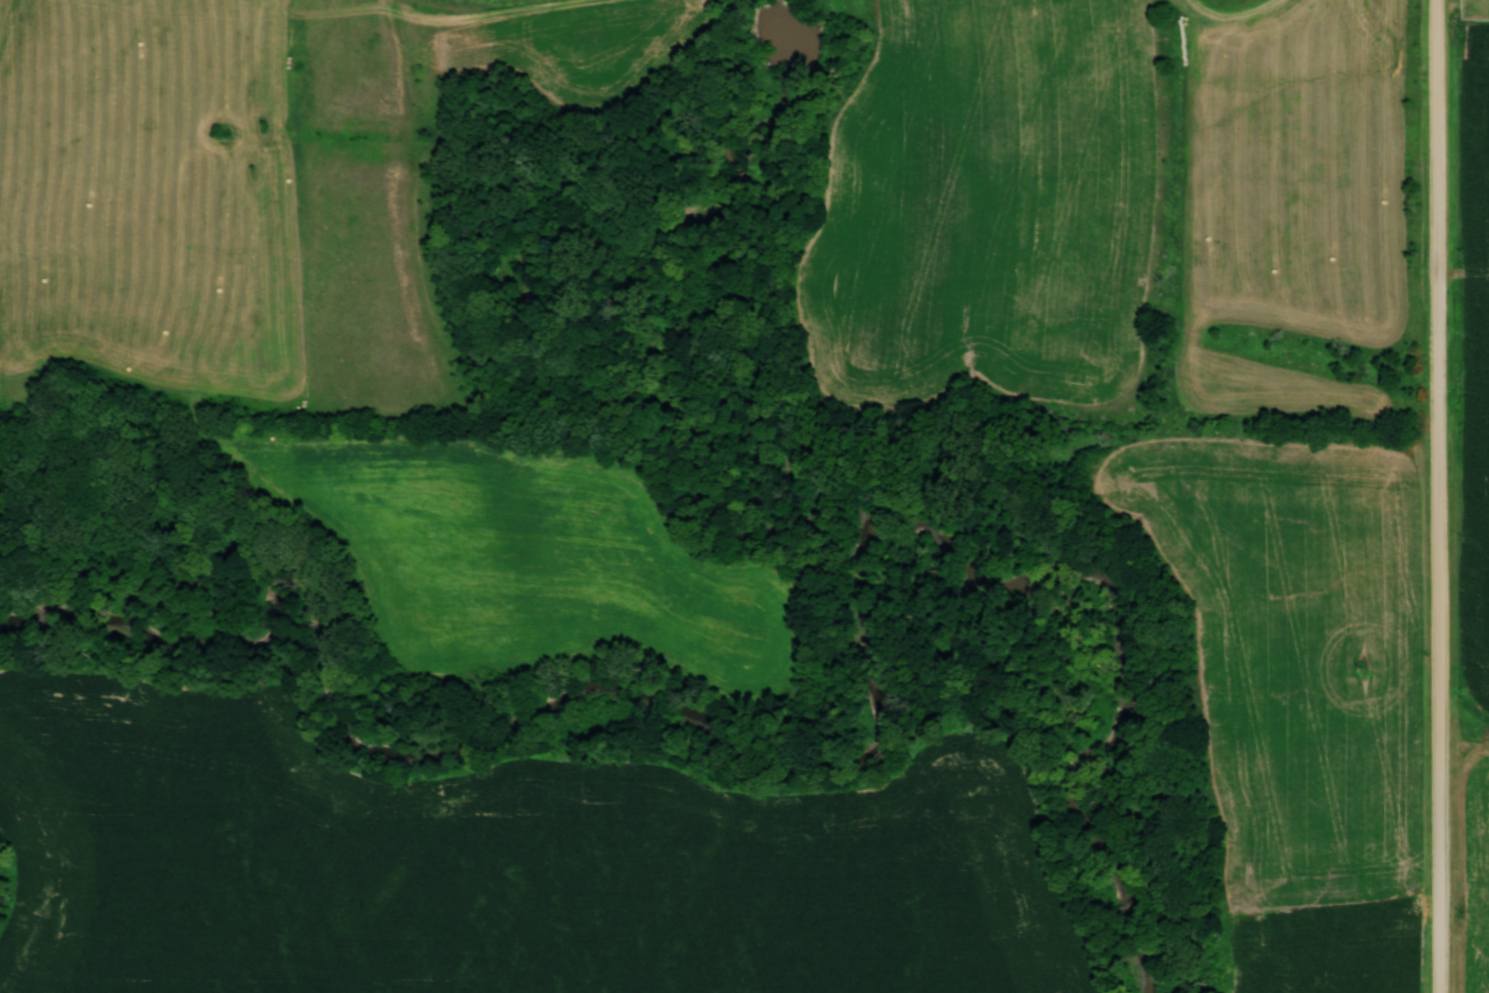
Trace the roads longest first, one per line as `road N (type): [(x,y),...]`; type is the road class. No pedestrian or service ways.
road 1 (residential): [(1442,992),(1443,0)]

